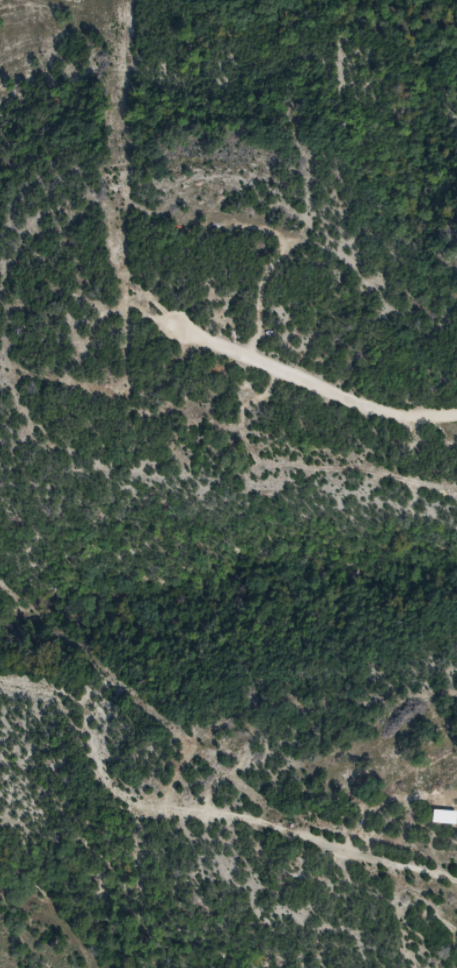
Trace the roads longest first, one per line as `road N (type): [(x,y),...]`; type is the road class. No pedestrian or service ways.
road 1 (residential): [(456,409),(355,400),(172,323)]
road 2 (residential): [(456,876),(289,830)]

